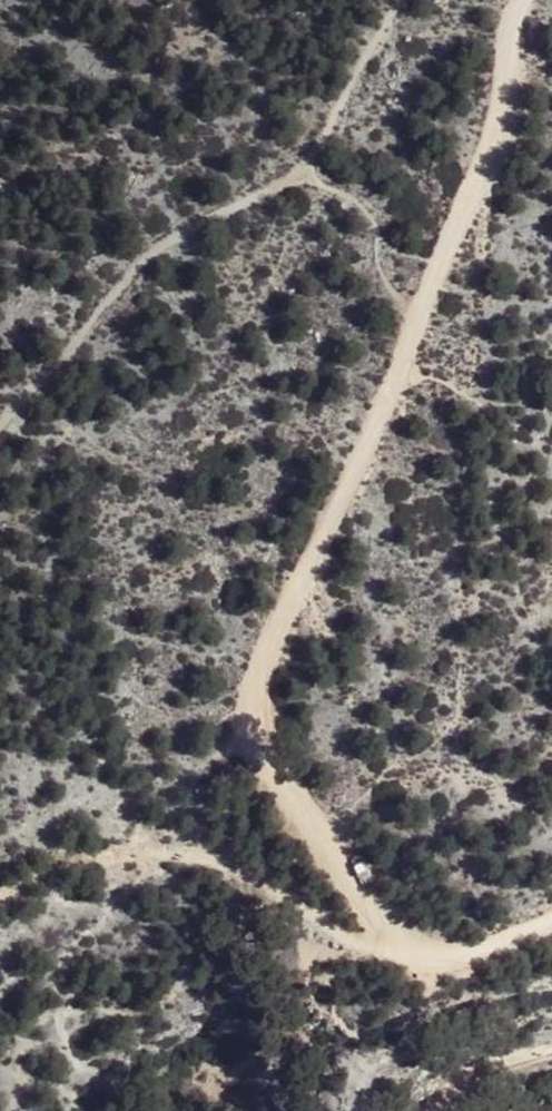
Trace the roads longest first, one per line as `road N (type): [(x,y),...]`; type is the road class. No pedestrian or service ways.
road 1 (track): [(401,951),(261,752),(251,716),(260,669),(414,327)]
road 2 (track): [(414,327),(502,112),(520,0)]
road 3 (track): [(551,921),(444,960),(401,951)]

